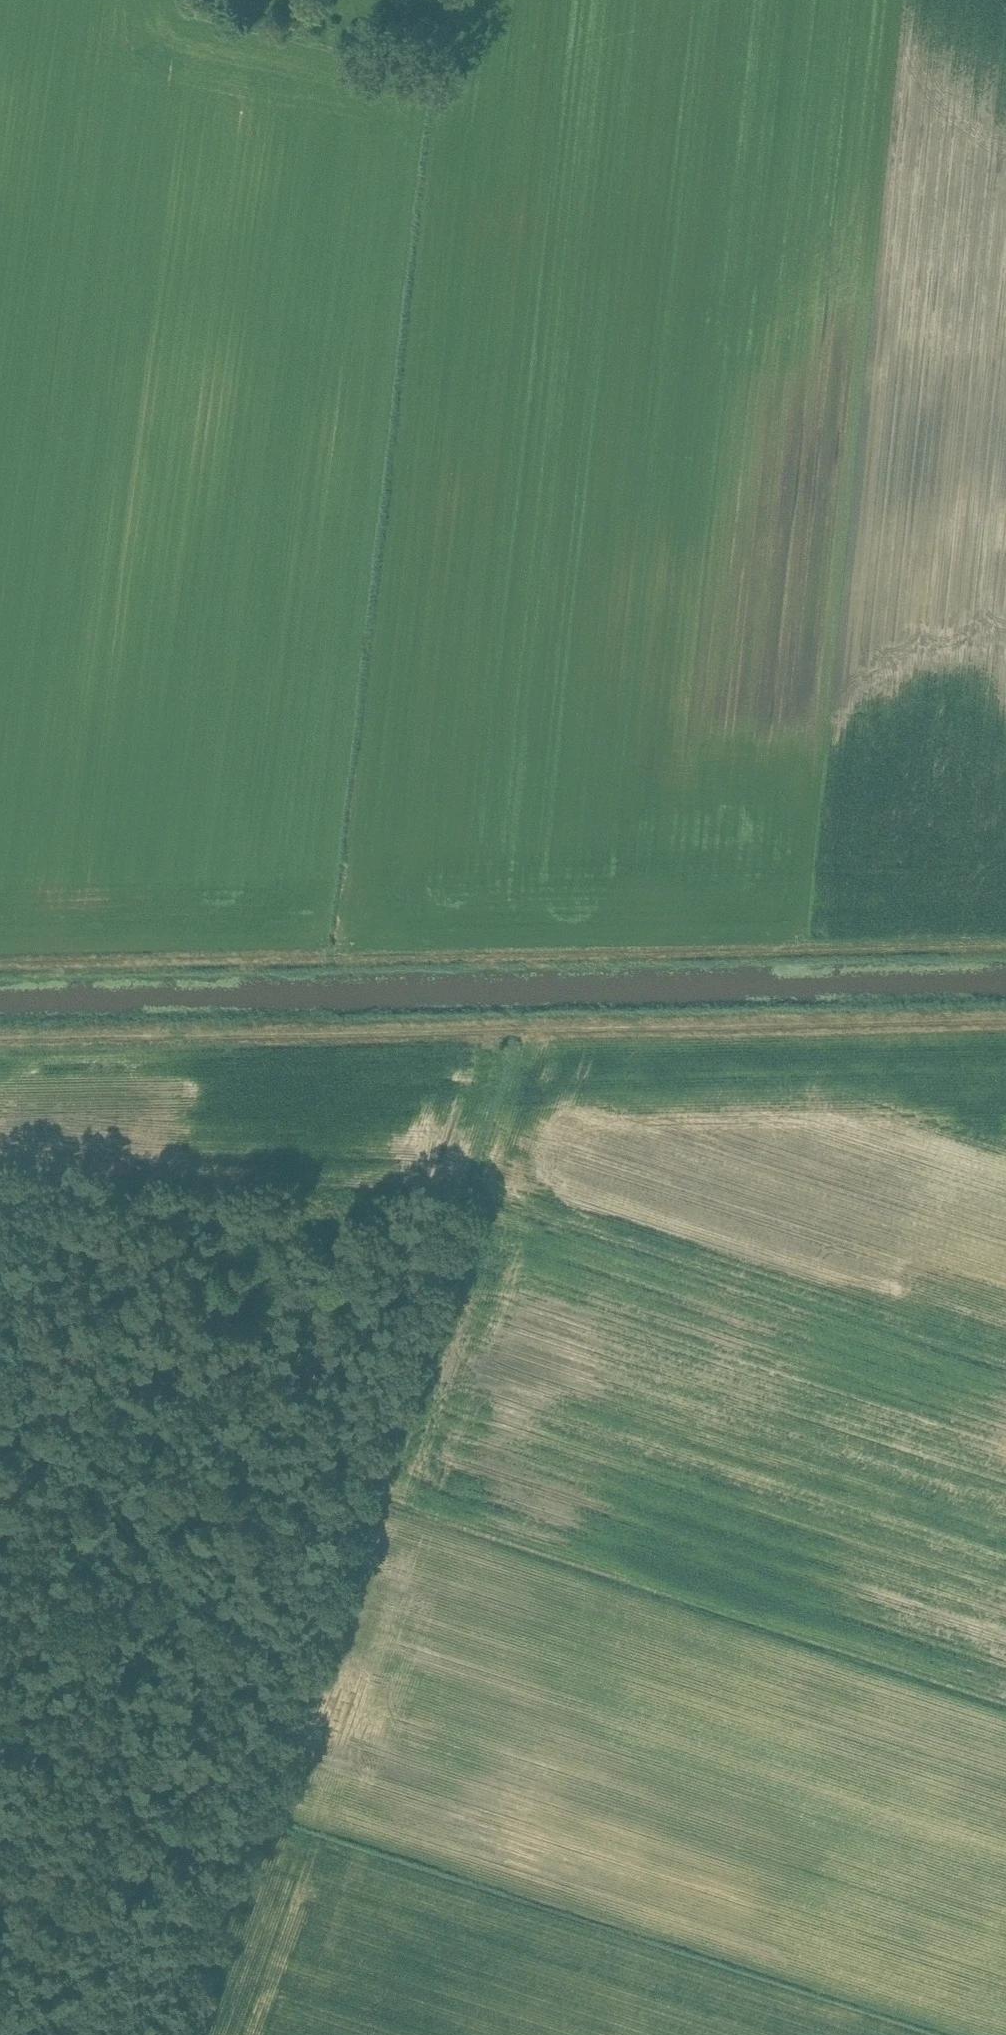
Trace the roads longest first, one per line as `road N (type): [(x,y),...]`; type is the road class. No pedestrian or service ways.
road 1 (track): [(0,1047),(1005,1019)]

